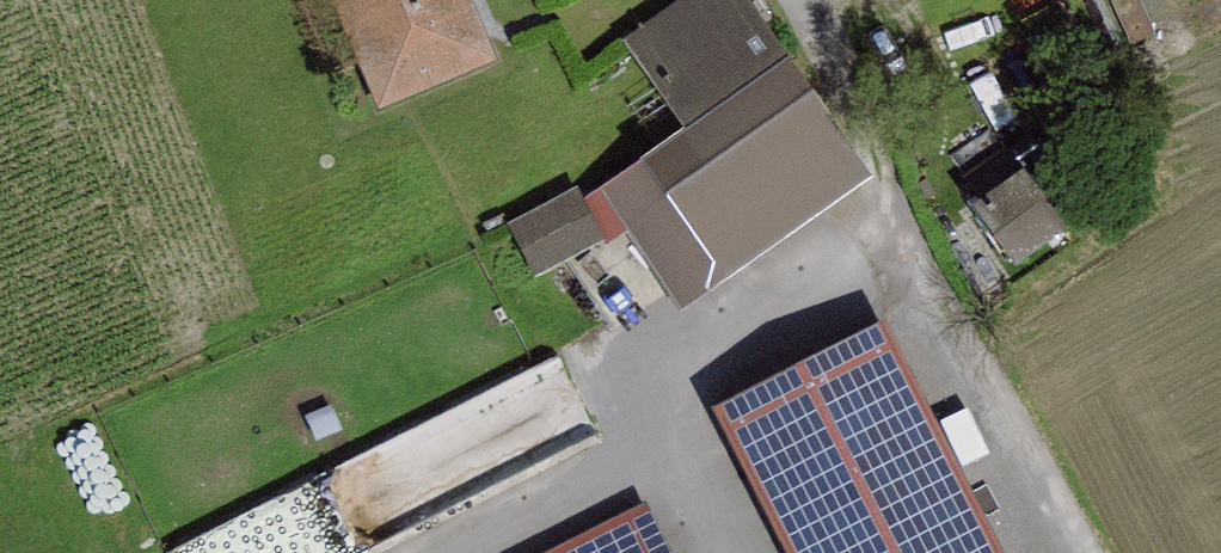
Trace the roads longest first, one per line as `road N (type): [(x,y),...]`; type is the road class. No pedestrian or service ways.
road 1 (unclassified): [(801,0),(1087,552)]

